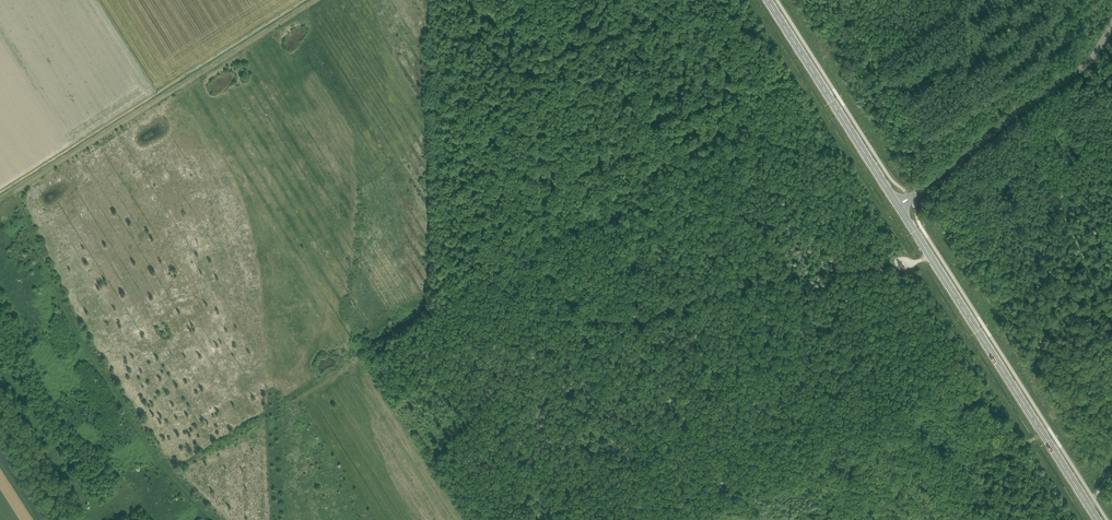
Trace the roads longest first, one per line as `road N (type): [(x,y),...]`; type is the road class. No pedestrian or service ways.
road 1 (track): [(930,256),(726,290),(642,319),(607,318),(577,305),(544,247),(541,75),(557,56),(656,0)]
road 2 (track): [(751,0),(1079,519)]
road 3 (track): [(14,191),(94,364),(162,466),(213,519)]
road 4 (track): [(0,200),(318,0)]
road 5 (secondary): [(1098,519),(900,209)]
road 6 (track): [(1111,320),(998,75),(949,0)]
road 7 (unclassified): [(909,198),(1084,66),(1111,24)]
road 8 (secondary): [(896,202),(767,0)]
road 9 (track): [(271,386),(279,519)]

